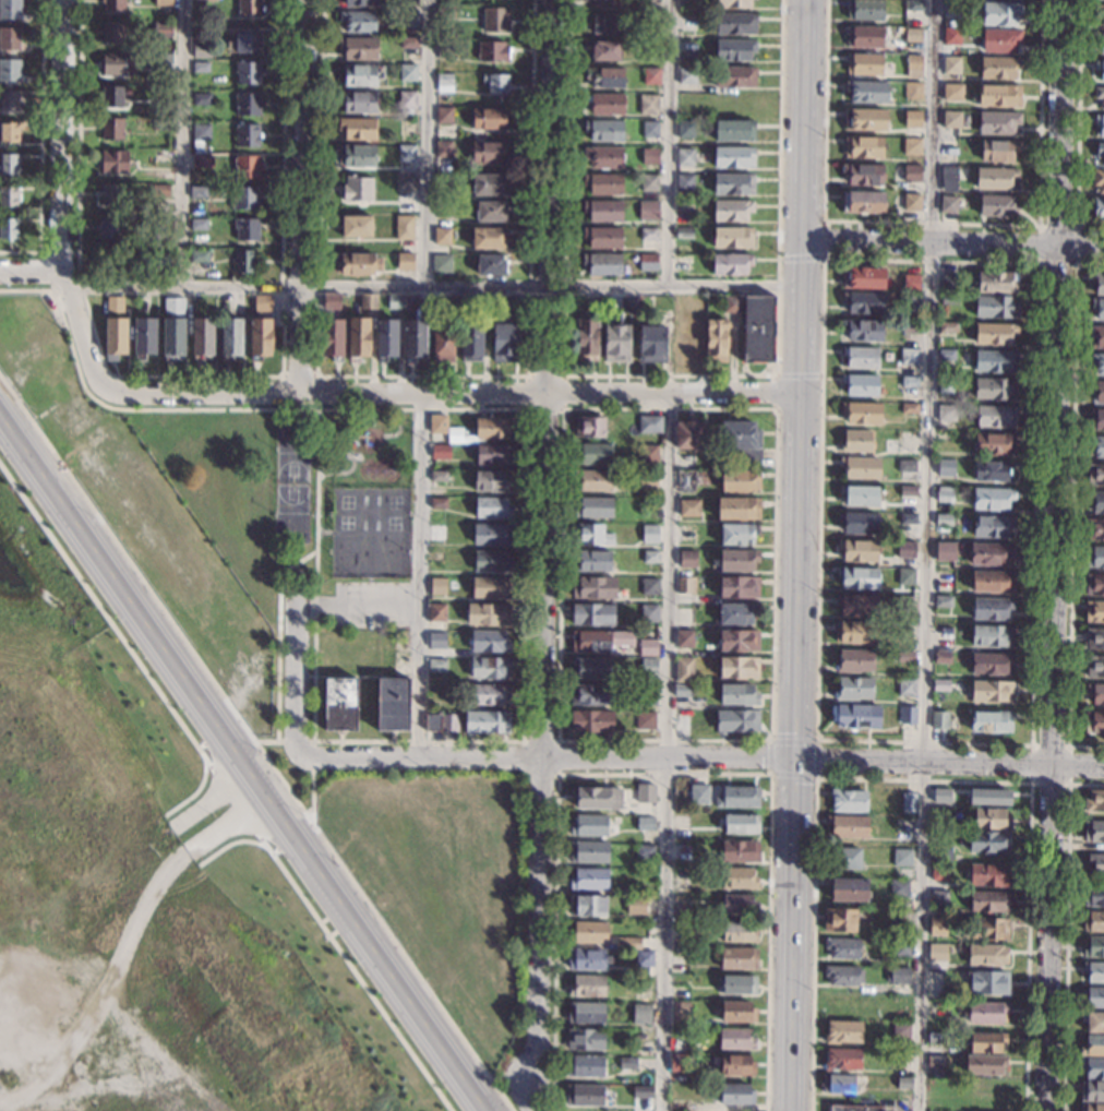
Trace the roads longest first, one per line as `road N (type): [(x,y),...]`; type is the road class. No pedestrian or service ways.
road 1 (residential): [(1047,1110),(1061,0)]
road 2 (residential): [(537,1110),(551,0)]
road 3 (secondary): [(486,1110),(0,418)]
road 4 (residential): [(803,393),(100,387),(59,272)]
road 5 (residential): [(795,758),(298,753)]
road 6 (residential): [(305,392),(308,0)]
road 7 (residential): [(1103,767),(795,758)]
road 8 (residential): [(1103,249),(802,241)]
road 9 (residential): [(59,272),(62,0)]
road 10 (secondary): [(788,1110),(794,845)]
road 11 (secondary): [(797,682),(803,444)]
road 12 (secondary): [(802,180),(804,0)]
road 13 (residential): [(298,753),(295,611)]

